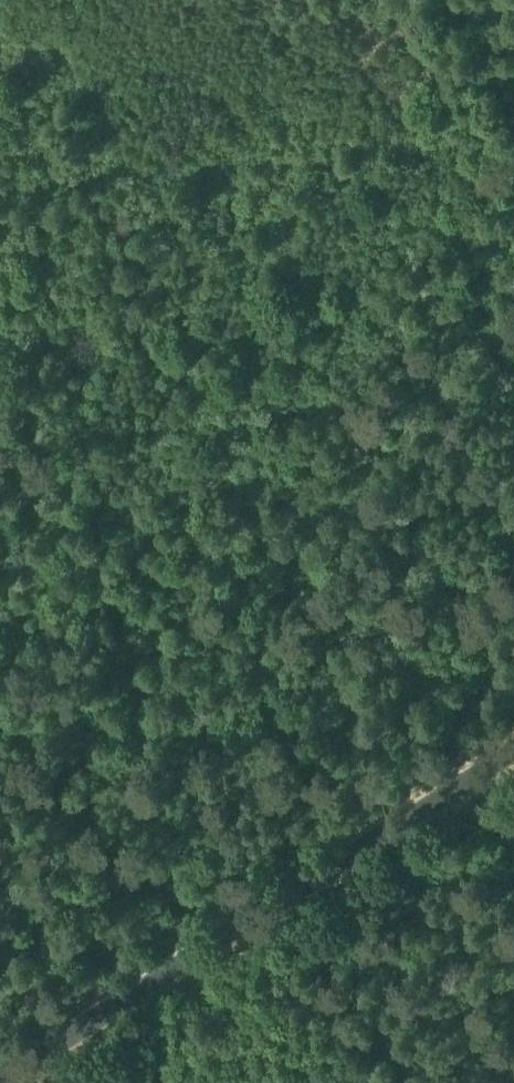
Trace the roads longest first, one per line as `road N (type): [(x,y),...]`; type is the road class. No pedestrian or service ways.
road 1 (track): [(513,753),(2,1082)]

